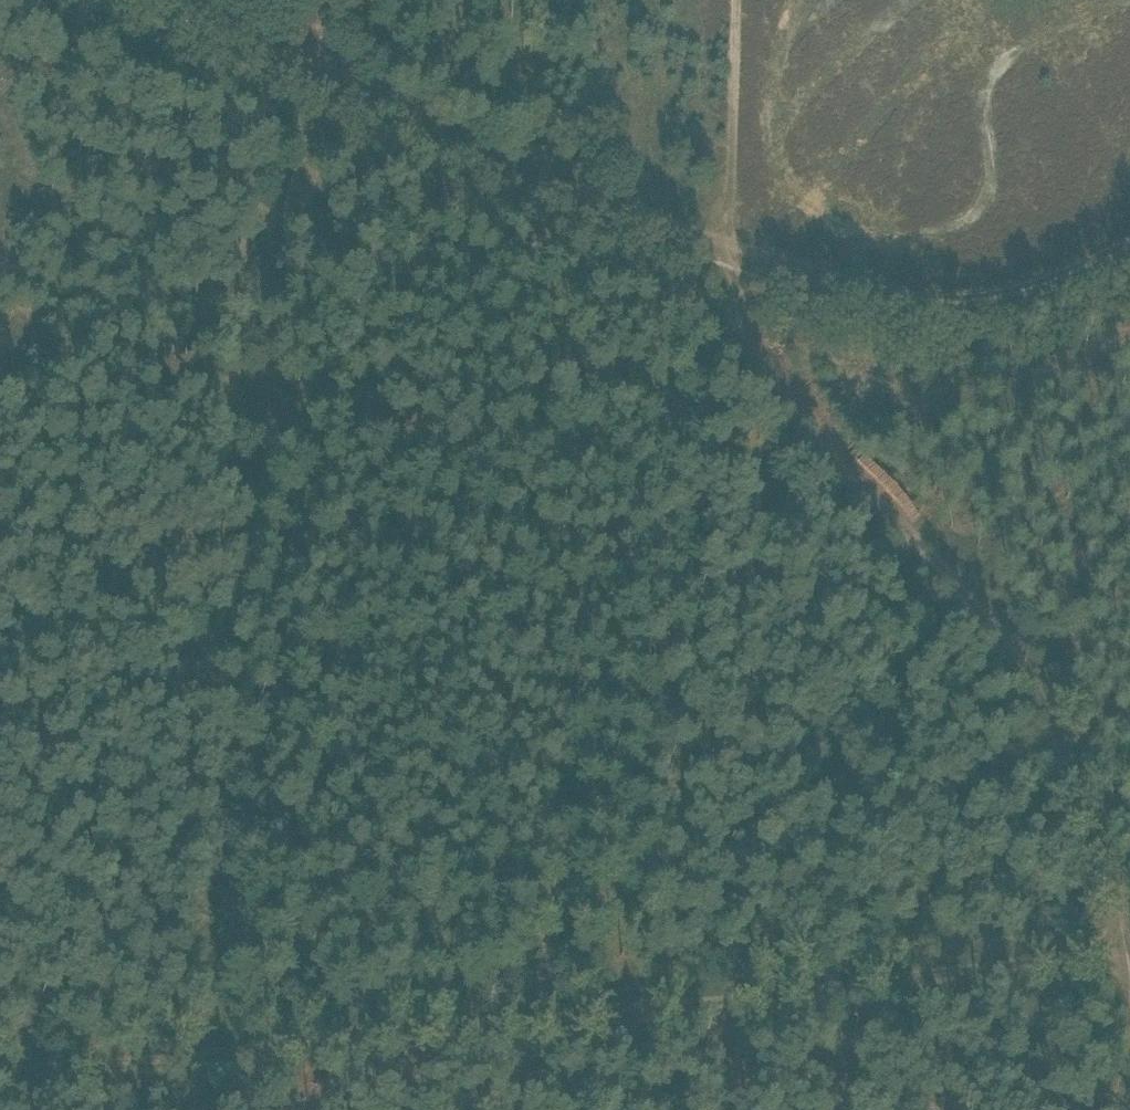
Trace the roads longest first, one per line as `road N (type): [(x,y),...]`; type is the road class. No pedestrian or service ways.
road 1 (track): [(1129,958),(0,1074)]
road 2 (track): [(1129,957),(1067,747),(911,528),(800,421),(750,330),(729,267)]
road 3 (track): [(185,0),(407,120),(730,247)]
road 4 (track): [(730,247),(934,298),(1022,289),(1129,247)]
road 5 (track): [(730,247),(734,0)]

